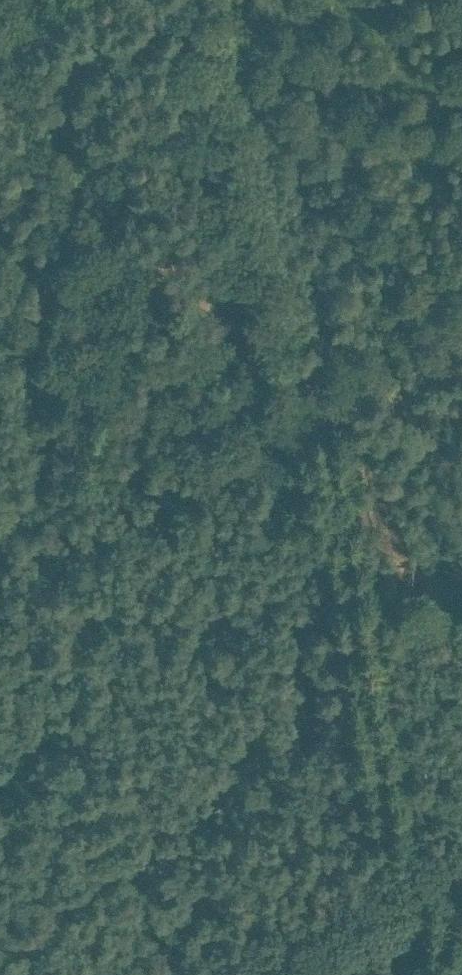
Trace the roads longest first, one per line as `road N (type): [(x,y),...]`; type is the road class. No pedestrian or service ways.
road 1 (track): [(461,306),(0,543)]
road 2 (track): [(219,974),(461,848)]

